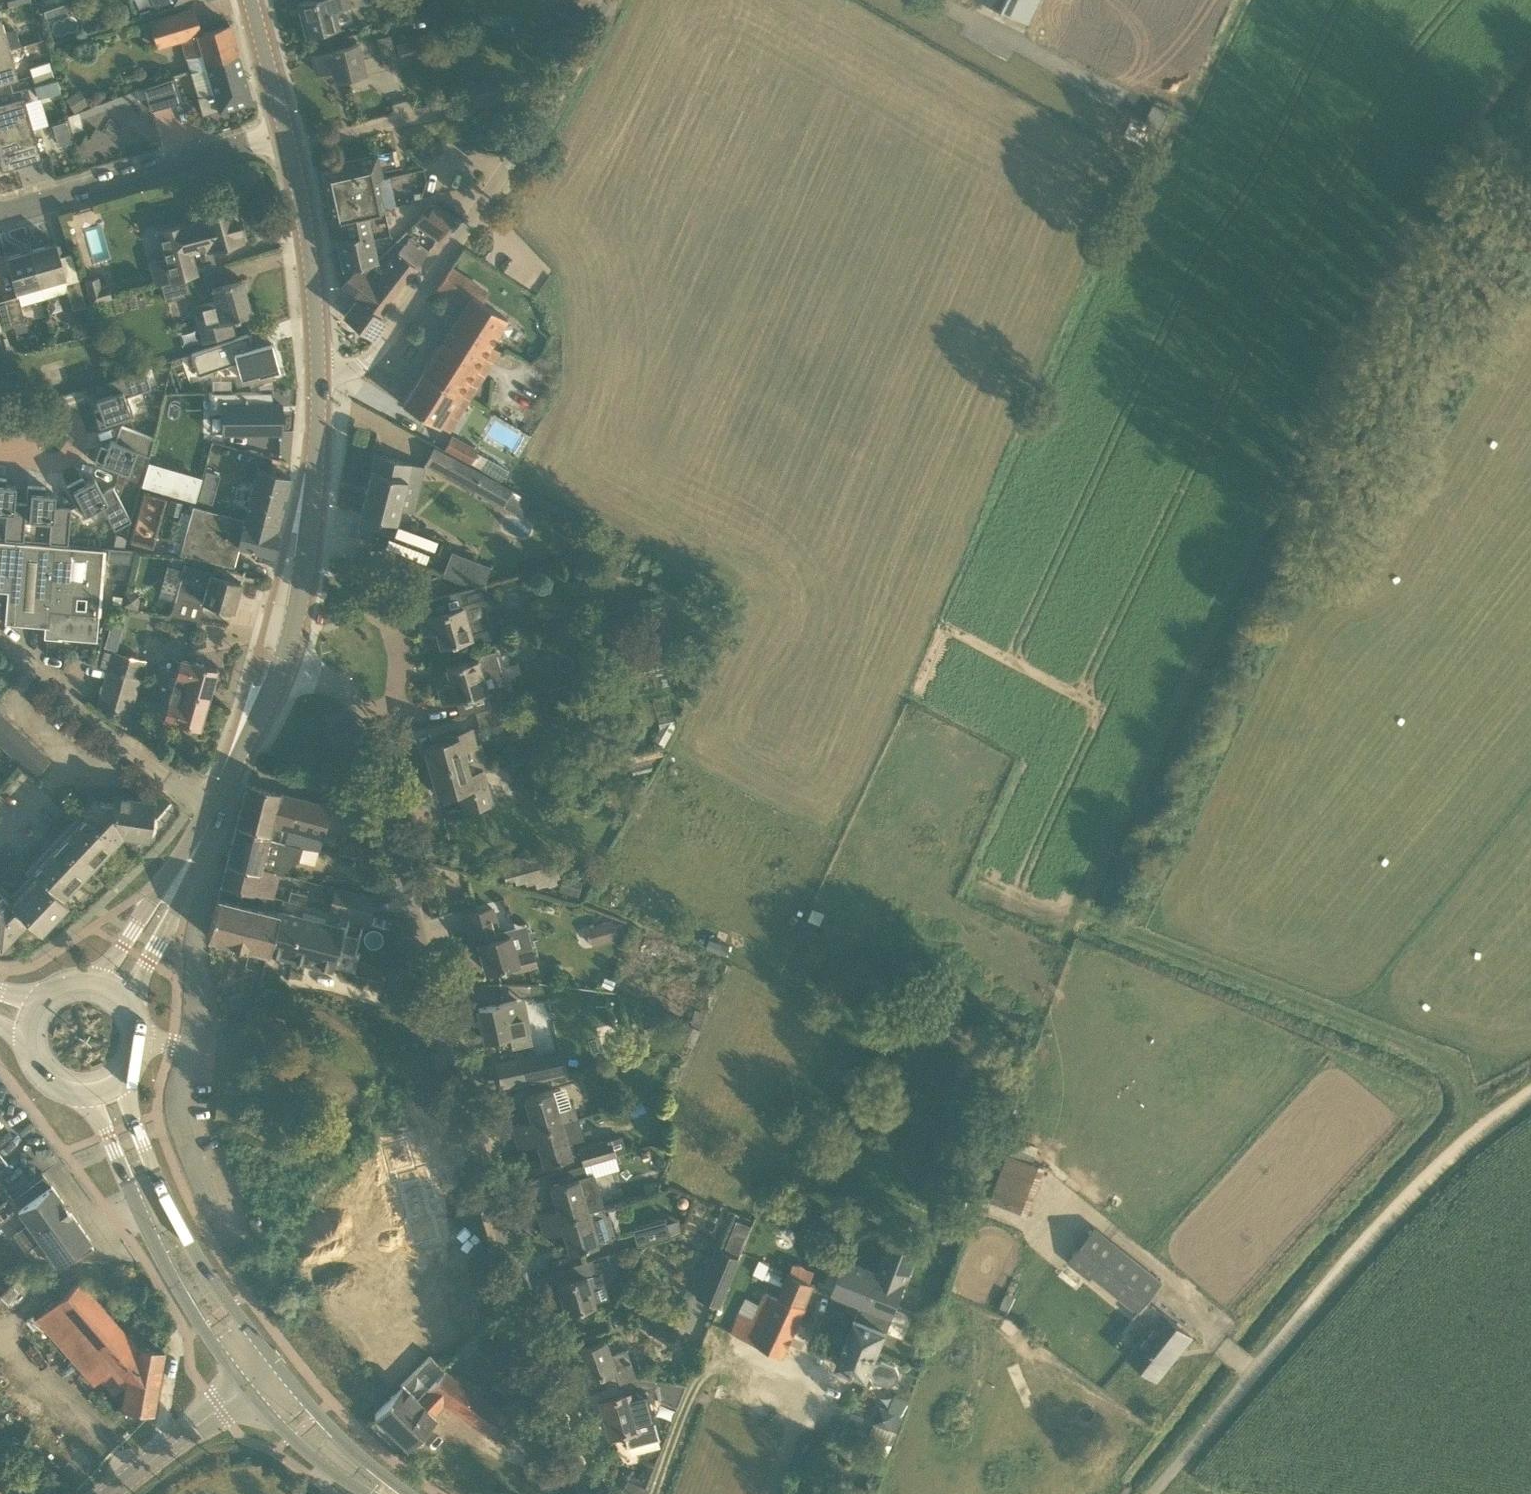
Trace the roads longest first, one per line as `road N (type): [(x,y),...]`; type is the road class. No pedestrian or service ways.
road 1 (residential): [(282,662),(356,692),(580,1493)]
road 2 (unclassified): [(321,380),(363,374),(493,202),(616,0)]
road 3 (primary): [(88,1095),(150,1240),(243,1385)]
road 4 (primary): [(273,1361),(174,1212),(123,1079)]
road 5 (track): [(1305,1320),(1468,1134),(1530,1094)]
road 6 (residential): [(0,213),(287,132)]
road 7 (secondary): [(282,662),(313,503),(321,380)]
road 8 (secondary): [(321,380),(287,132)]
road 9 (unclassified): [(1157,1493),(1305,1320)]
road 10 (primary): [(398,1493),(273,1361)]
road 11 (primary): [(243,1385),(321,1462),(383,1493)]
road 12 (tertiary): [(114,1493),(243,1385)]
road 13 (residential): [(117,739),(2,849)]
road 14 (secondary): [(216,806),(282,662)]
road 15 (residential): [(117,739),(0,640)]
road 16 (secondary): [(132,1003),(185,870)]
road 17 (secondary): [(185,870),(96,979)]
road 18 (secondary): [(287,132),(252,0)]

